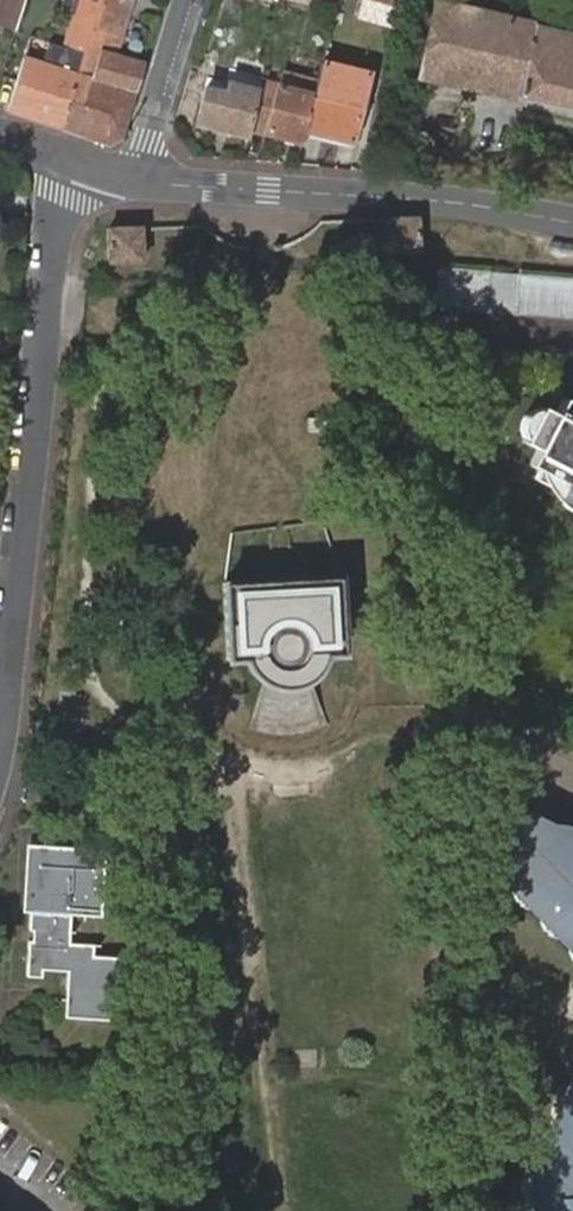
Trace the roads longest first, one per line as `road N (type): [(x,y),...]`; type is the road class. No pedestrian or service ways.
road 1 (residential): [(71,163),(59,194),(2,760)]
road 2 (tertiary): [(142,180),(397,198),(572,222)]
road 3 (residential): [(142,180),(190,0)]

